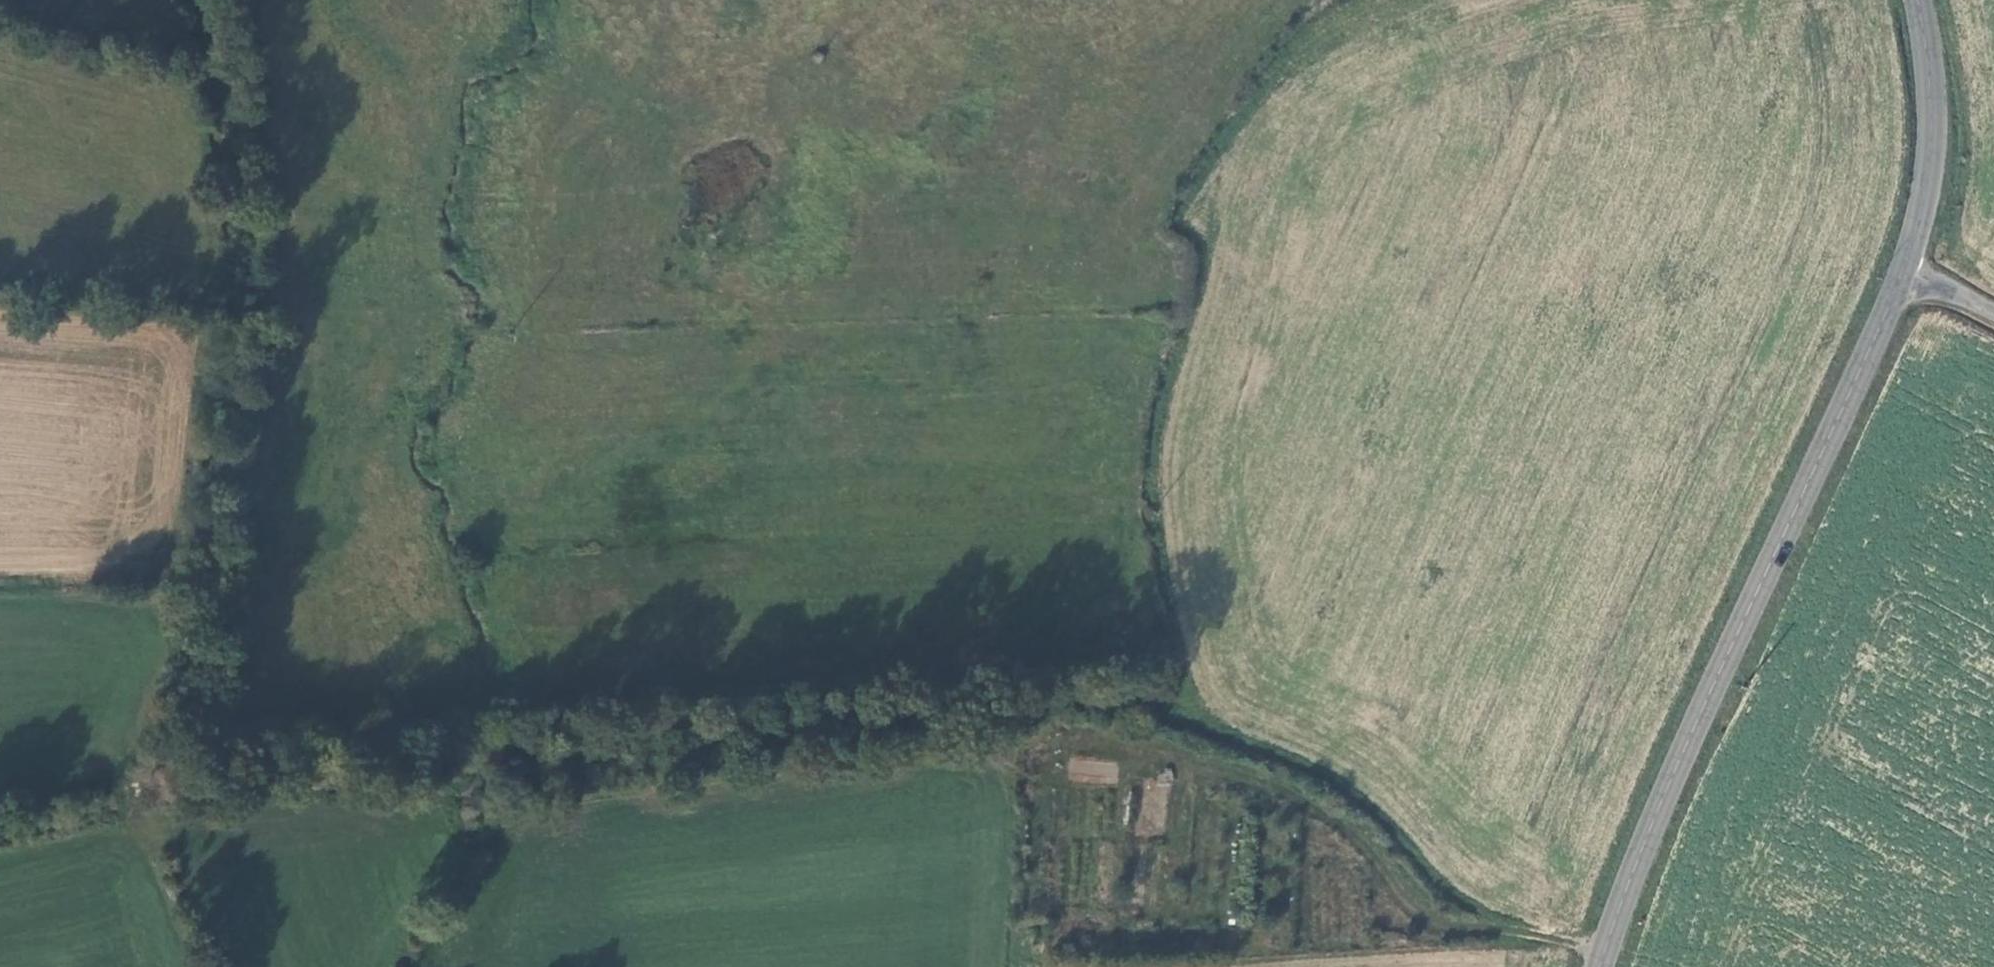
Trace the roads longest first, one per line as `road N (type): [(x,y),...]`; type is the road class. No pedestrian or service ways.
road 1 (secondary): [(1907,272),(1635,865),(1603,966)]
road 2 (secondary): [(1918,0),(1928,50),(1928,173),(1907,272)]

